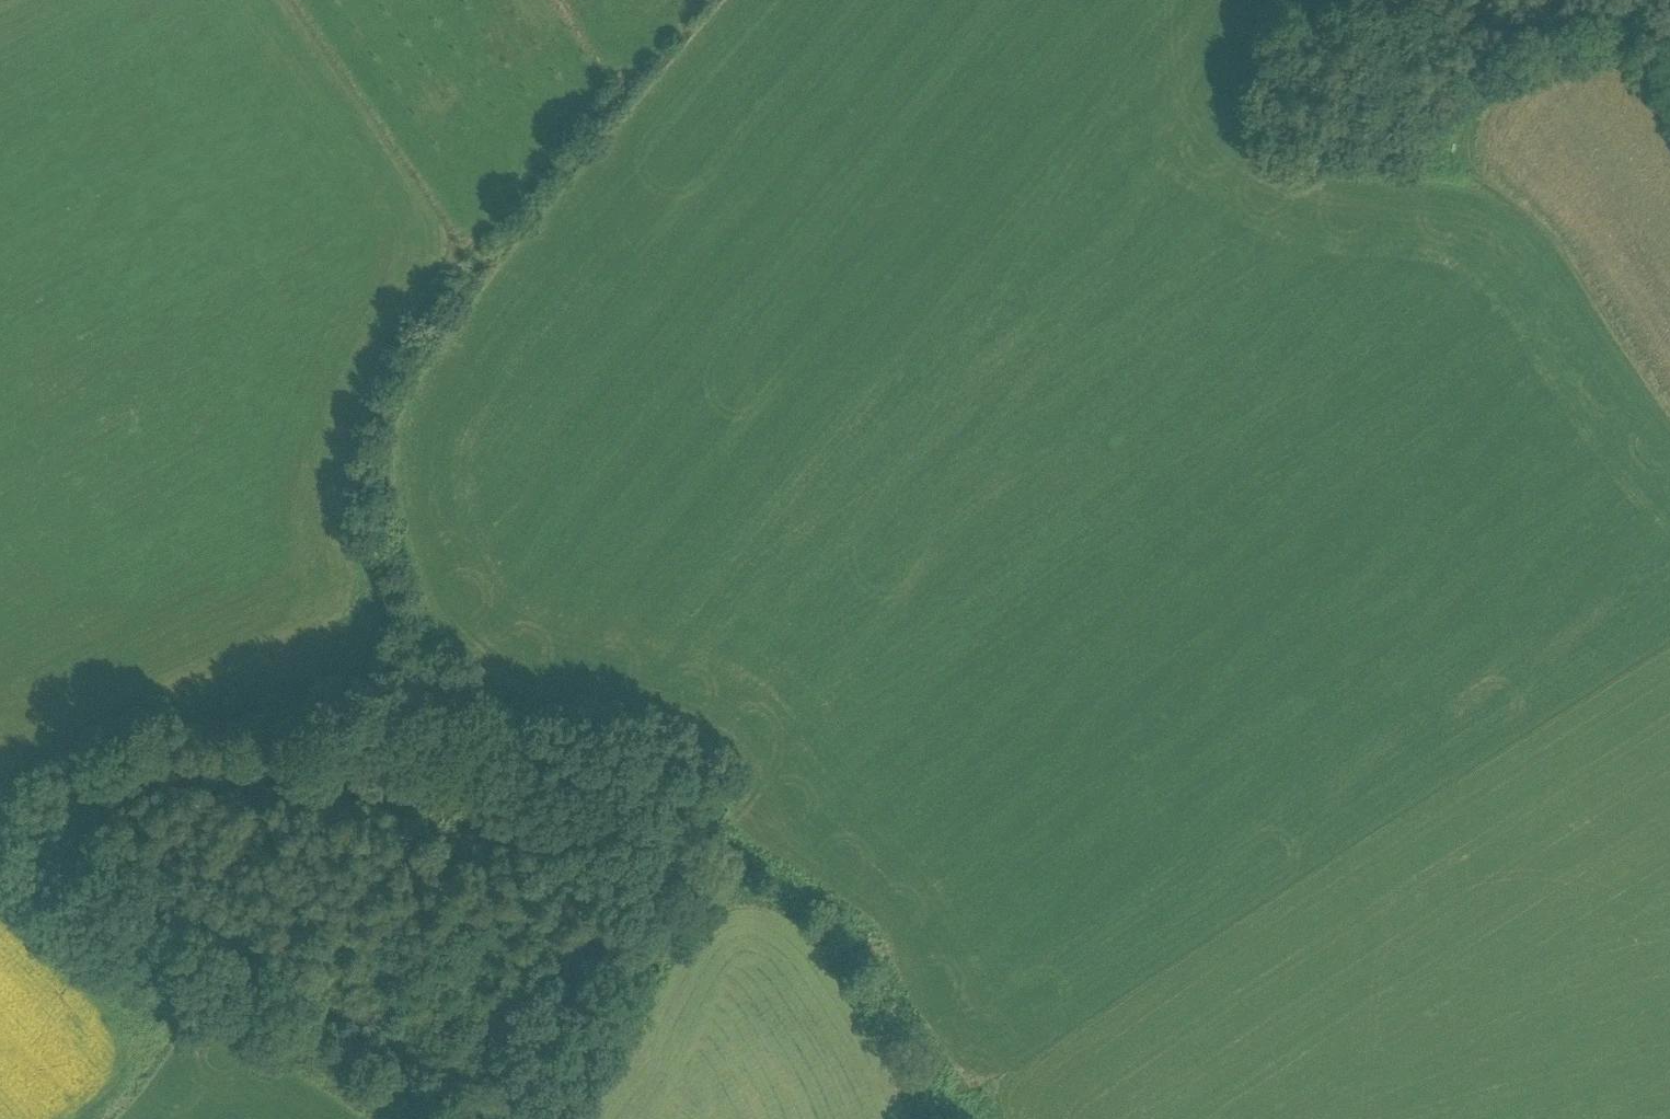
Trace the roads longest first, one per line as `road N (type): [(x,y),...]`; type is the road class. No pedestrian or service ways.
road 1 (track): [(0,831),(407,1118)]

